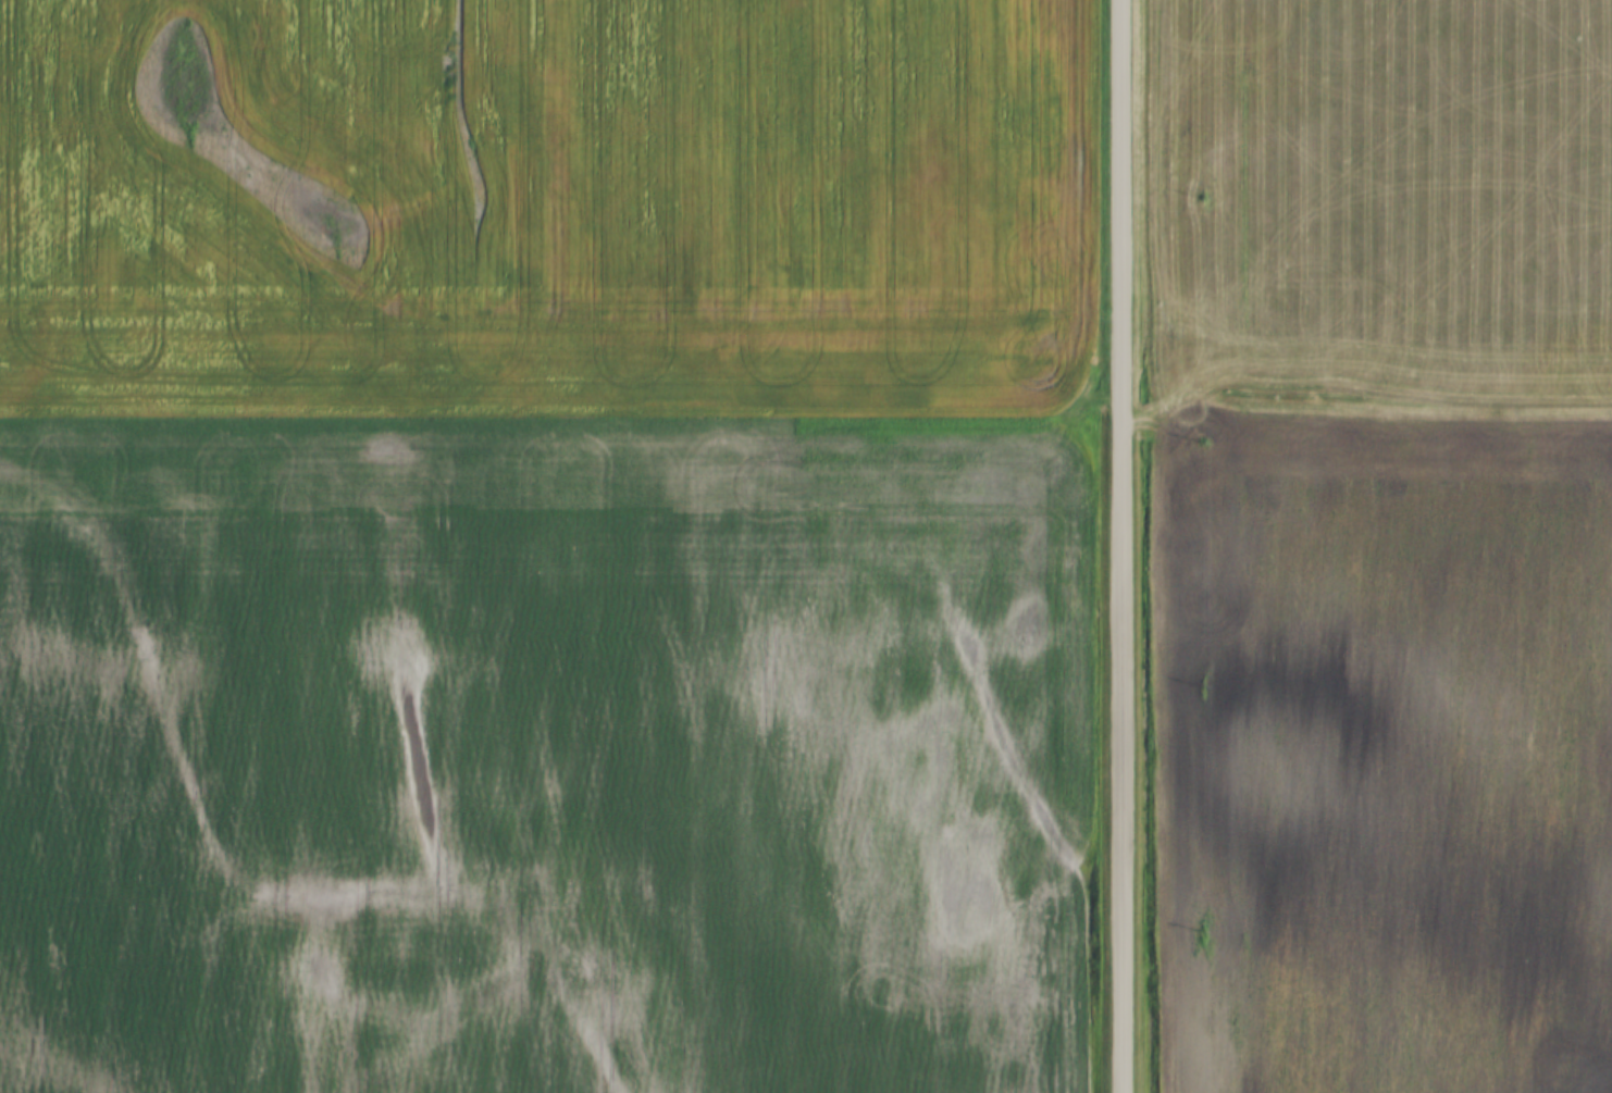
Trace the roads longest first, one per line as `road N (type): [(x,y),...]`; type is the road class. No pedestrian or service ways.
road 1 (tertiary): [(1120,1092),(1119,0)]

